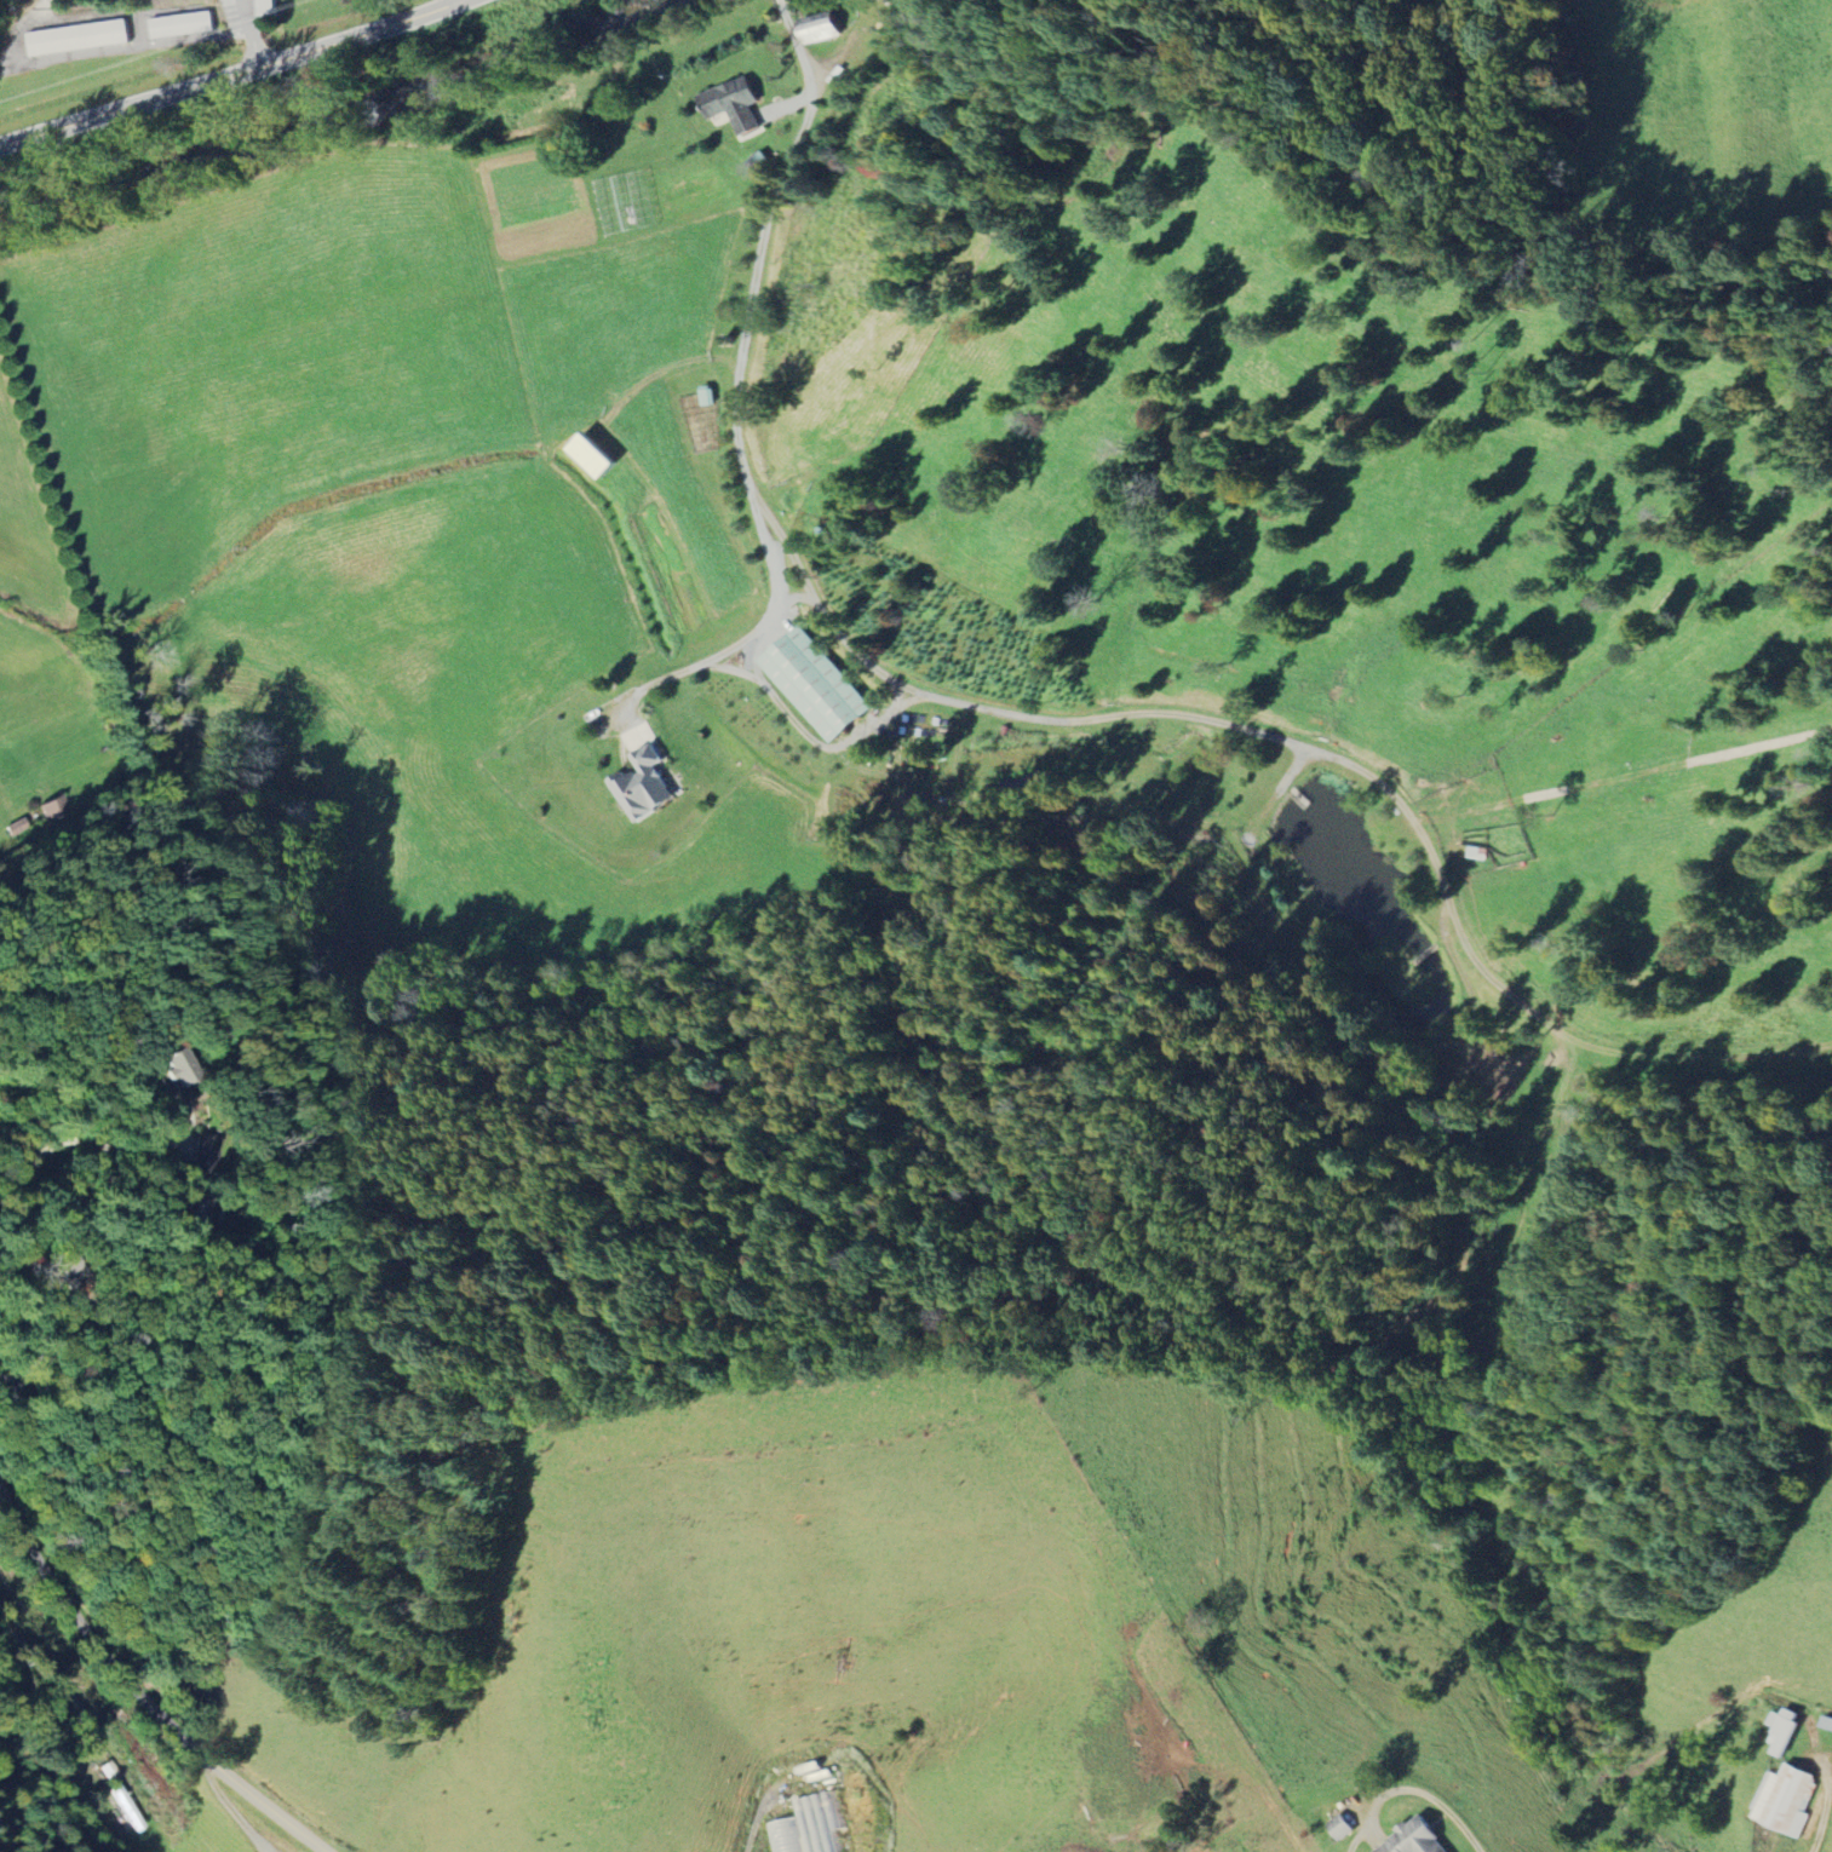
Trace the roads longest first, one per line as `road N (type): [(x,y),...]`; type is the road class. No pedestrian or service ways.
road 1 (residential): [(329,1851),(150,1707),(57,1588),(0,1483)]
road 2 (tertiary): [(0,147),(465,0)]

